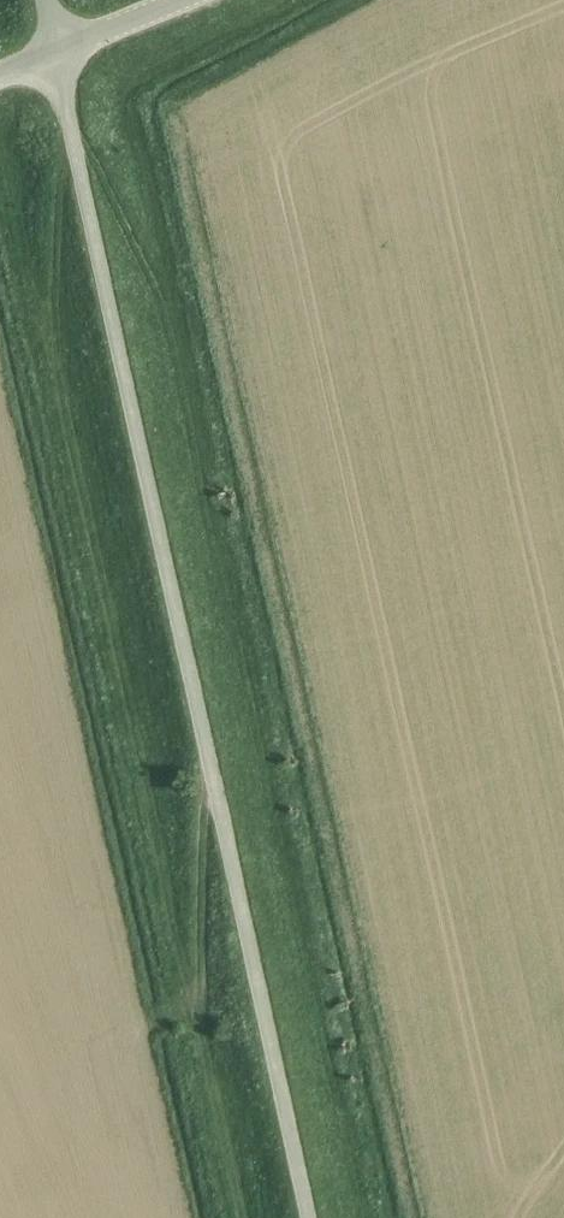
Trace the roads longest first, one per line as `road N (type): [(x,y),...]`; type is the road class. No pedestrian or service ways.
road 1 (unclassified): [(304,1217),(53,52)]
road 2 (track): [(163,1023),(192,995),(197,872),(210,794)]
road 3 (unclassified): [(179,0),(53,52)]

